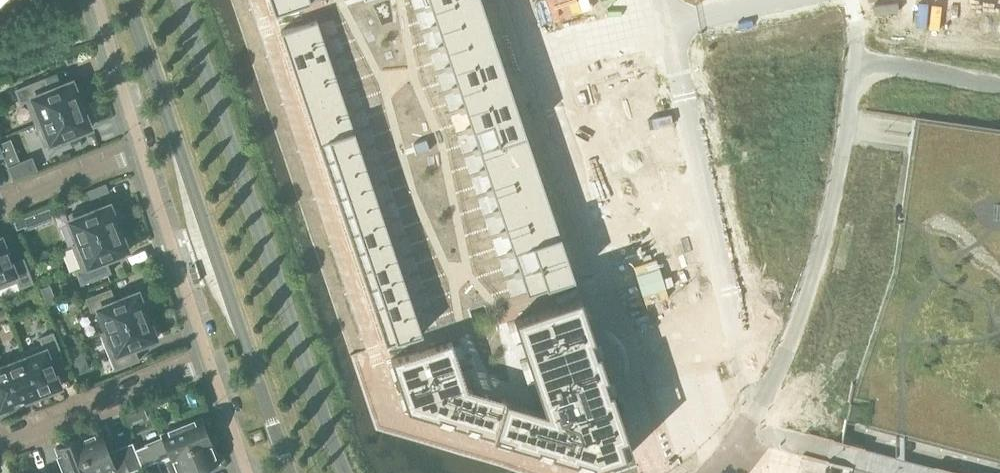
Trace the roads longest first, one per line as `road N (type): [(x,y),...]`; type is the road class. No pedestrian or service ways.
road 1 (residential): [(256,0),(396,419),(557,472)]
road 2 (secondary): [(346,472),(183,0)]
road 3 (secondary): [(129,0),(291,472)]
road 4 (residential): [(783,362),(735,328),(674,23)]
road 5 (residential): [(609,339),(495,0)]
road 6 (unclassified): [(783,362),(833,197),(855,61)]
road 7 (residential): [(0,442),(210,362)]
road 8 (residential): [(143,152),(210,362)]
road 9 (residential): [(98,0),(143,152)]
road 10 (residential): [(0,208),(143,152)]
road 11 (unclassified): [(999,87),(855,61)]
road 12 (residential): [(609,339),(653,472)]
road 13 (residential): [(210,362),(245,465),(259,472)]

